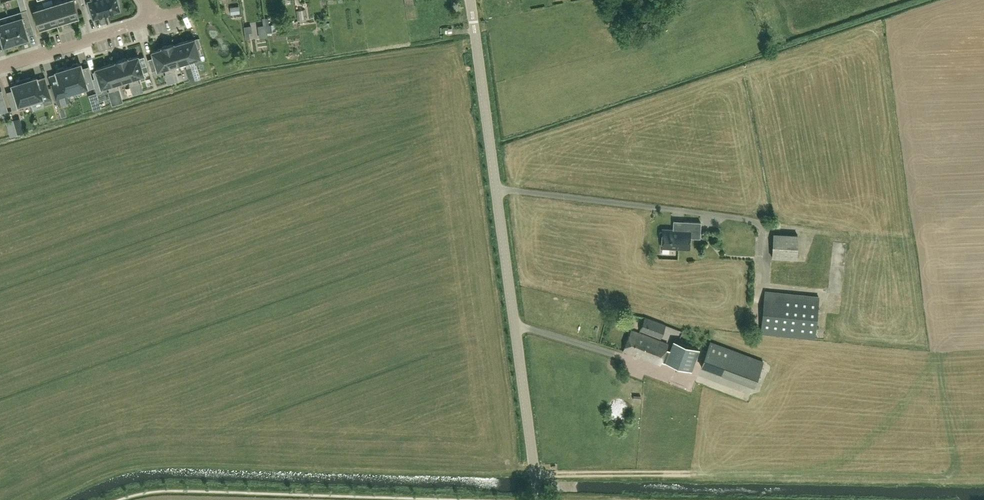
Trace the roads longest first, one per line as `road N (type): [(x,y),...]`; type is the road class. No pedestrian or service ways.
road 1 (unclassified): [(540,499),(472,0)]
road 2 (residential): [(157,19),(0,66)]

